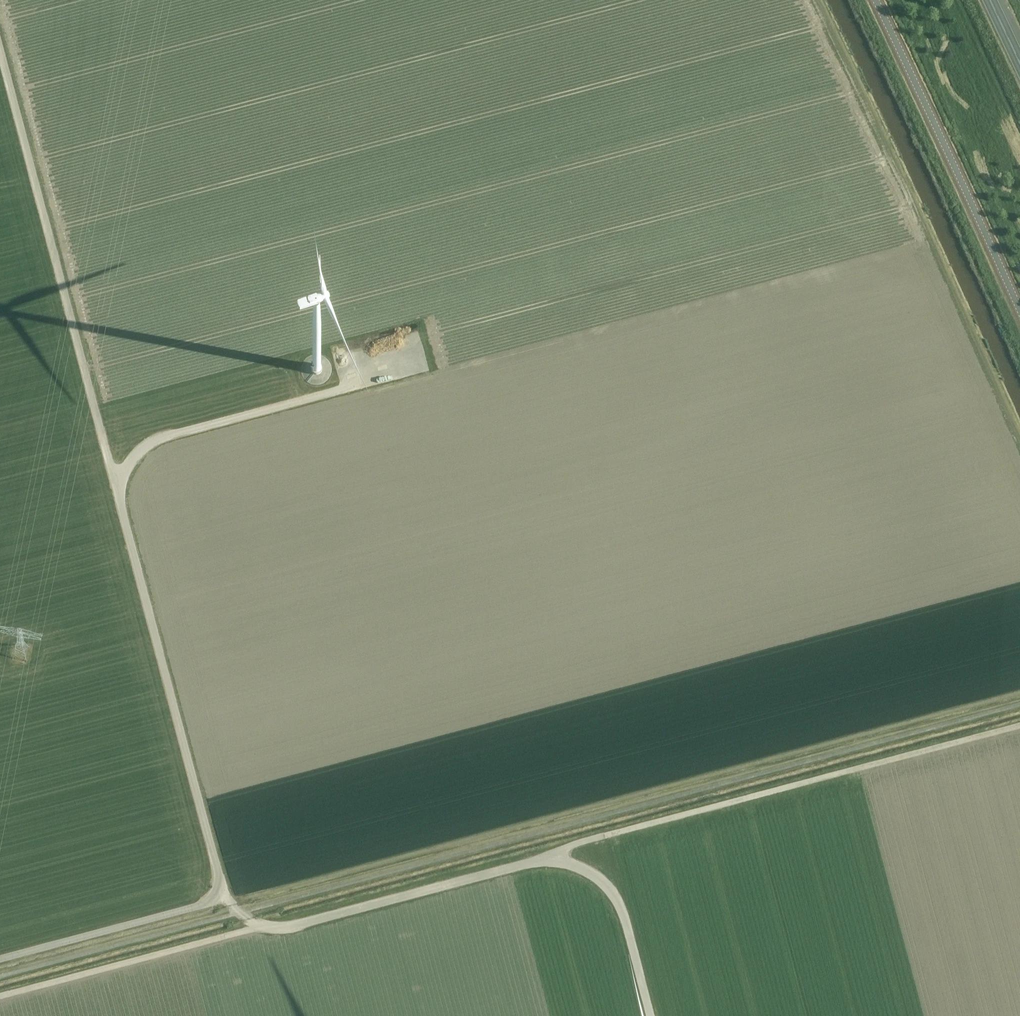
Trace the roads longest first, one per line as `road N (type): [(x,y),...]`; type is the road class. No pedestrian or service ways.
road 1 (track): [(0,50),(232,908),(286,929),(1019,725)]
road 2 (unclassified): [(1019,320),(877,0)]
road 3 (track): [(547,861),(576,865),(615,893),(652,1015)]

